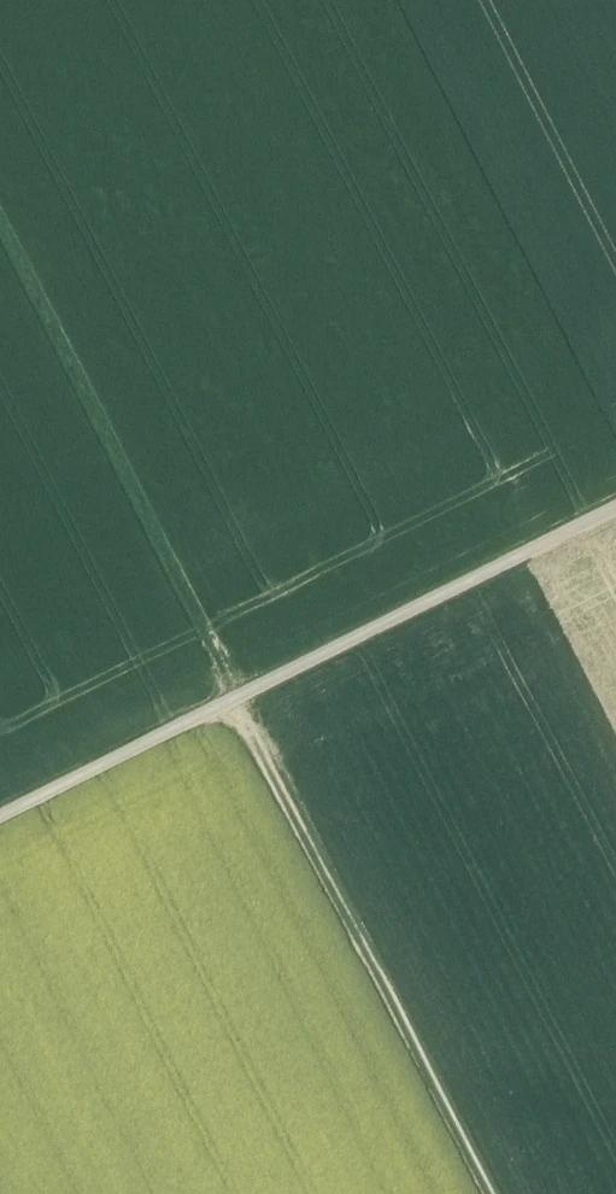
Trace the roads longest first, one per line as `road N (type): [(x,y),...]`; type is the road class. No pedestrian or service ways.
road 1 (track): [(0,819),(615,508)]
road 2 (track): [(480,1193),(237,699)]
road 3 (track): [(0,261),(237,699)]

